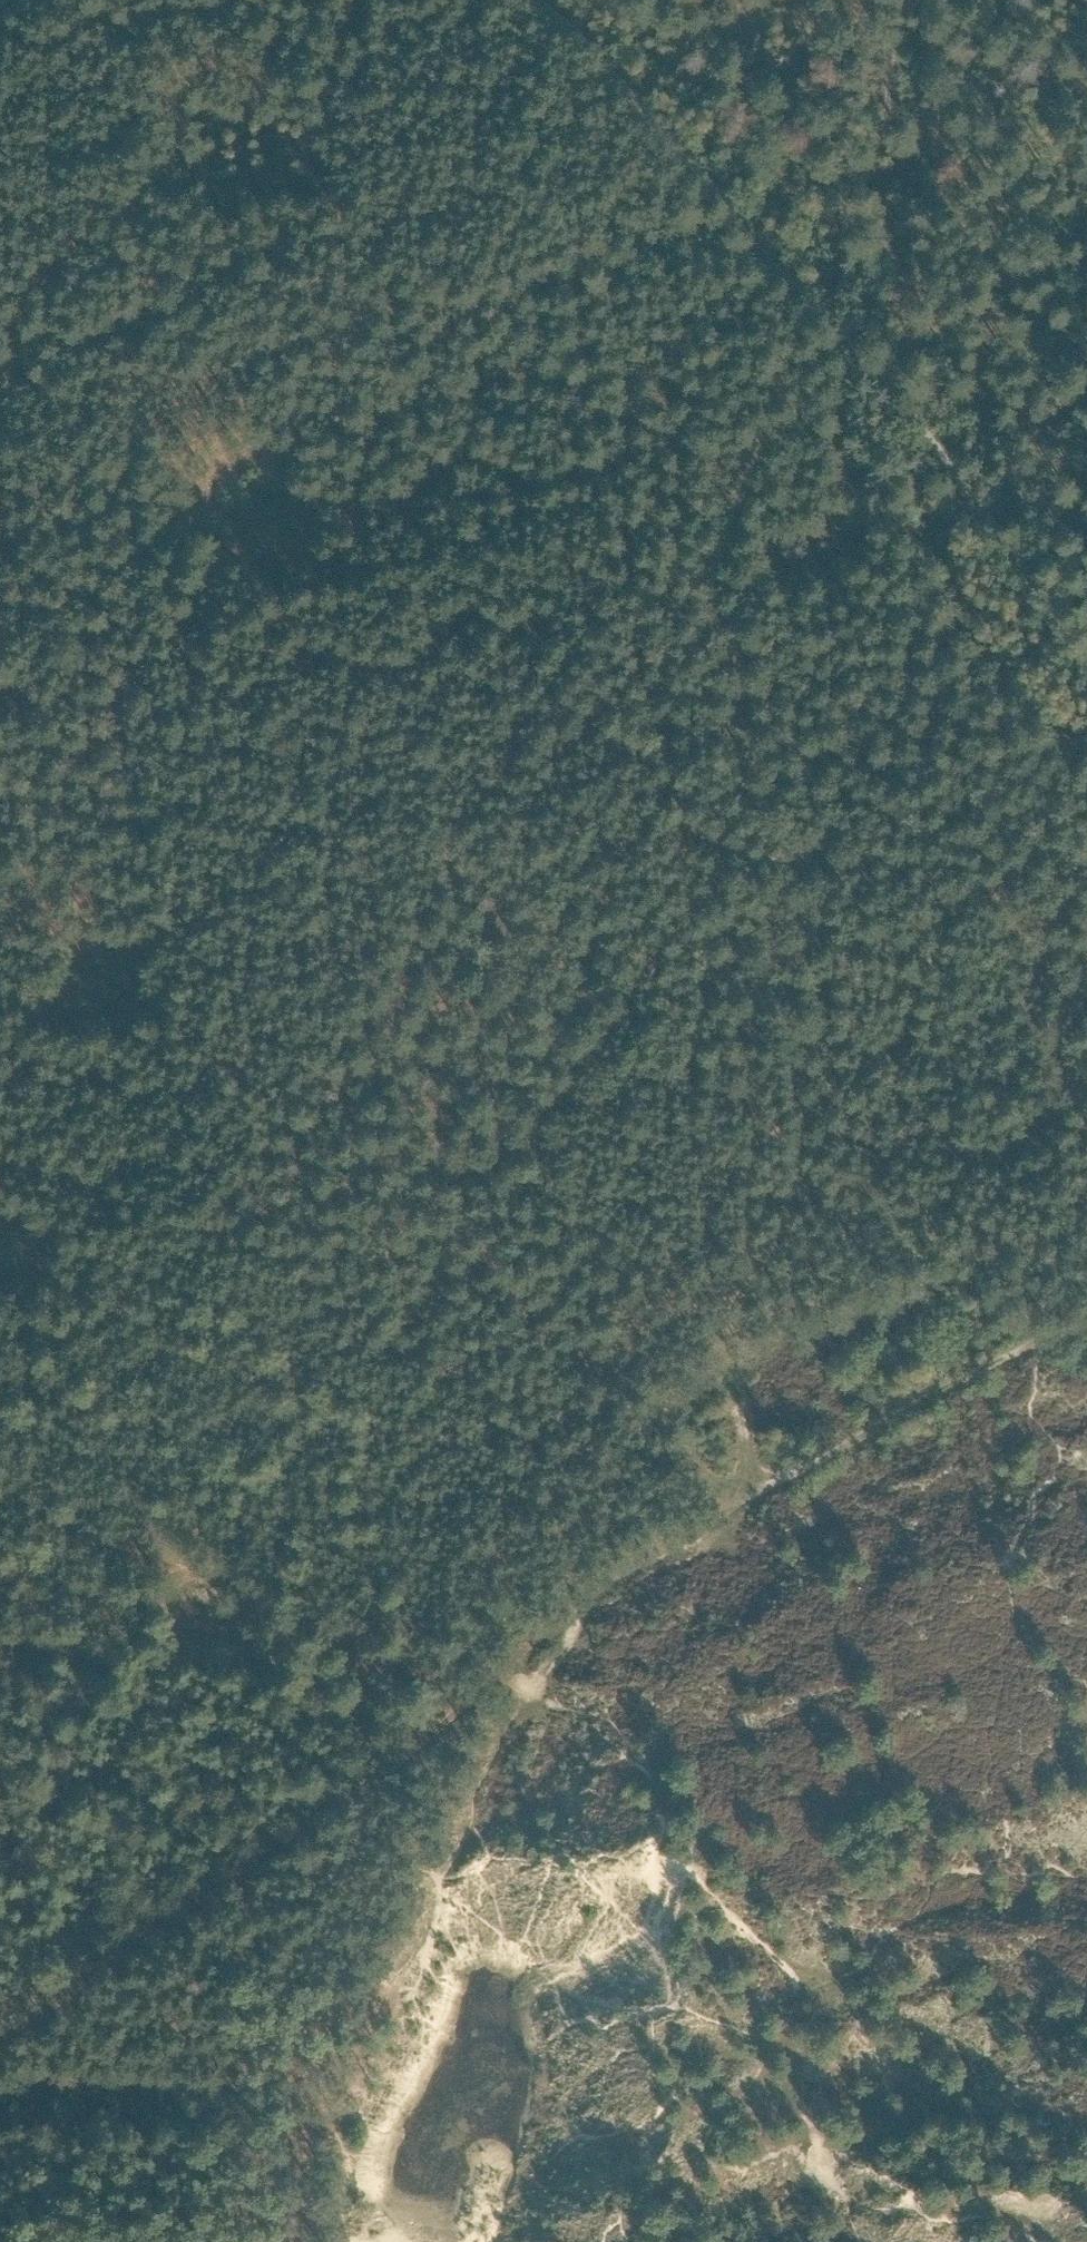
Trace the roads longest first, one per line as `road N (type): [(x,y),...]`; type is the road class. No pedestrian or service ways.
road 1 (track): [(1086,1327),(755,1492),(485,1667),(0,2026)]

